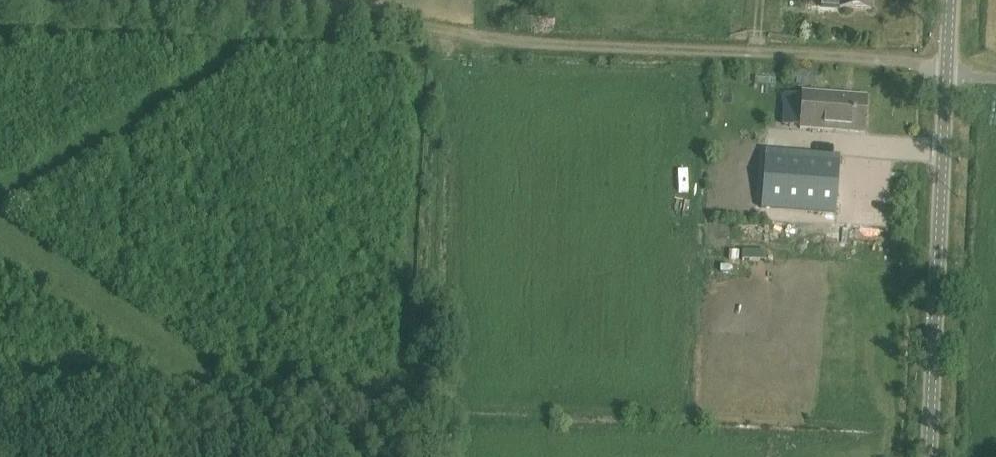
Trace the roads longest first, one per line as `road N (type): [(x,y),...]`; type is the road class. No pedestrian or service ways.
road 1 (track): [(946,64),(527,44),(399,26),(0,9)]
road 2 (unclassified): [(928,456),(949,0)]

